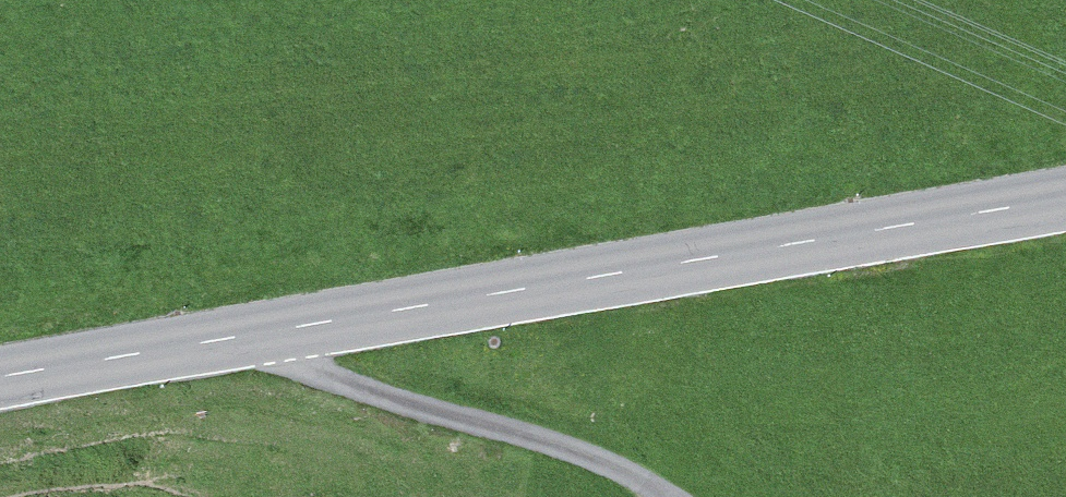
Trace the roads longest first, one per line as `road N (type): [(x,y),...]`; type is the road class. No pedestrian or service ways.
road 1 (secondary): [(1065,197),(0,377)]
road 2 (track): [(658,496),(620,475),(220,341)]

